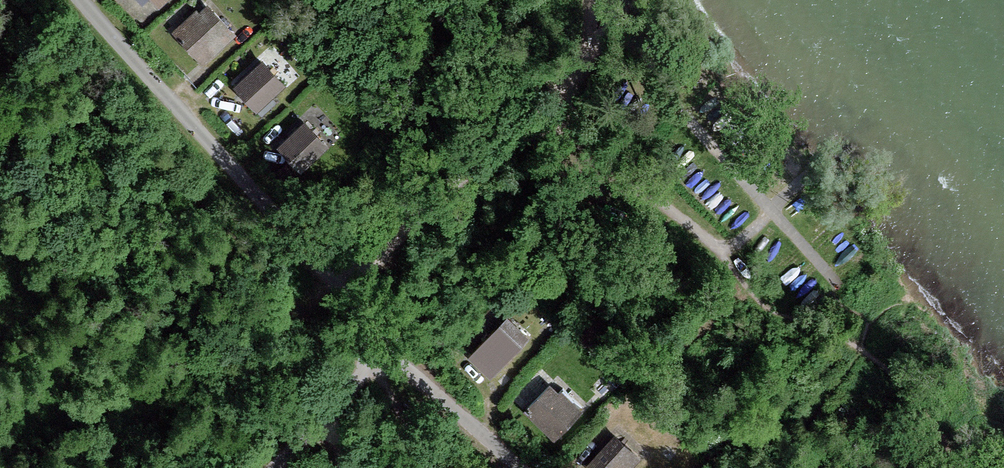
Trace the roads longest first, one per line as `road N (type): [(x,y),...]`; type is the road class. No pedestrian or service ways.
road 1 (residential): [(382,346),(76,0)]
road 2 (track): [(344,303),(378,258),(548,102)]
road 3 (track): [(836,282),(653,76)]
road 4 (residential): [(519,467),(382,346)]
road 5 (unclassified): [(382,346),(276,467)]
road 6 (track): [(720,251),(824,163)]

